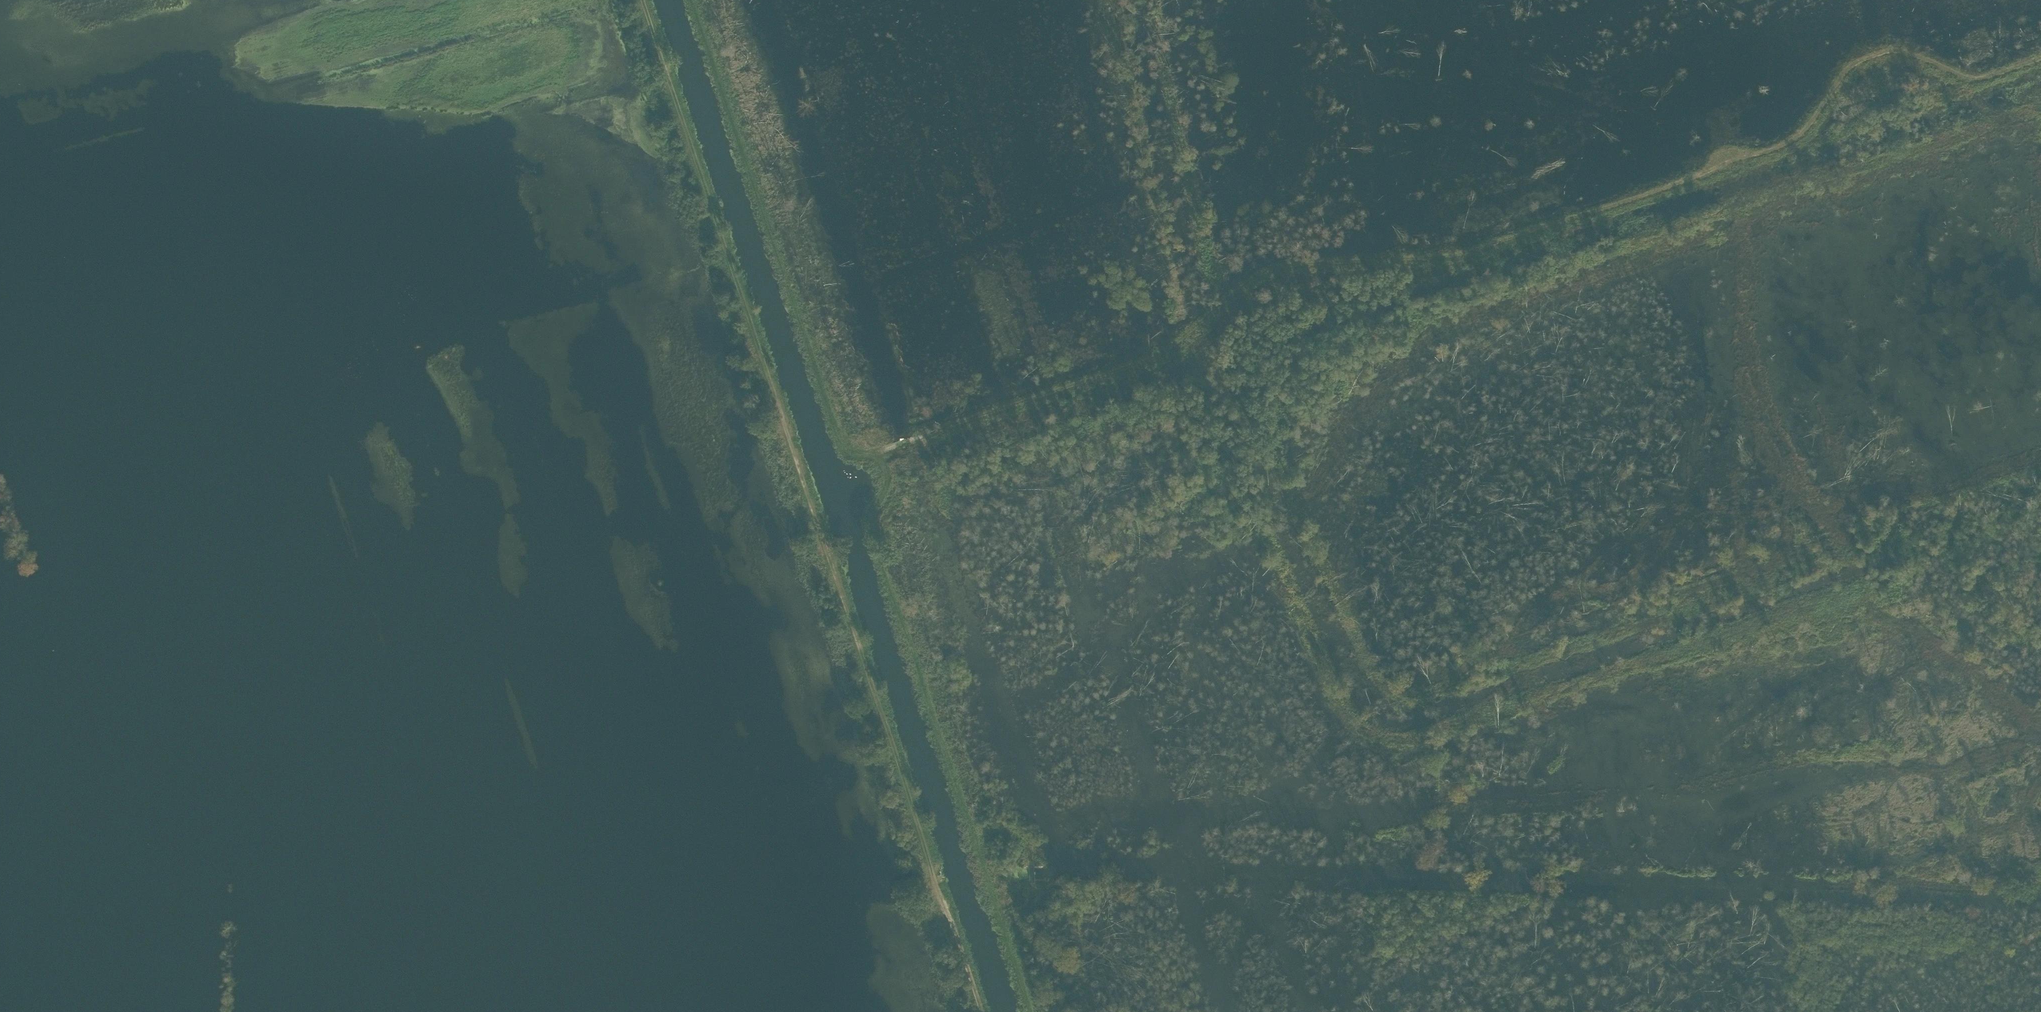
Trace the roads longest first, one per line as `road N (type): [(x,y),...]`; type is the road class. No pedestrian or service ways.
road 1 (track): [(971,1011),(634,0)]

